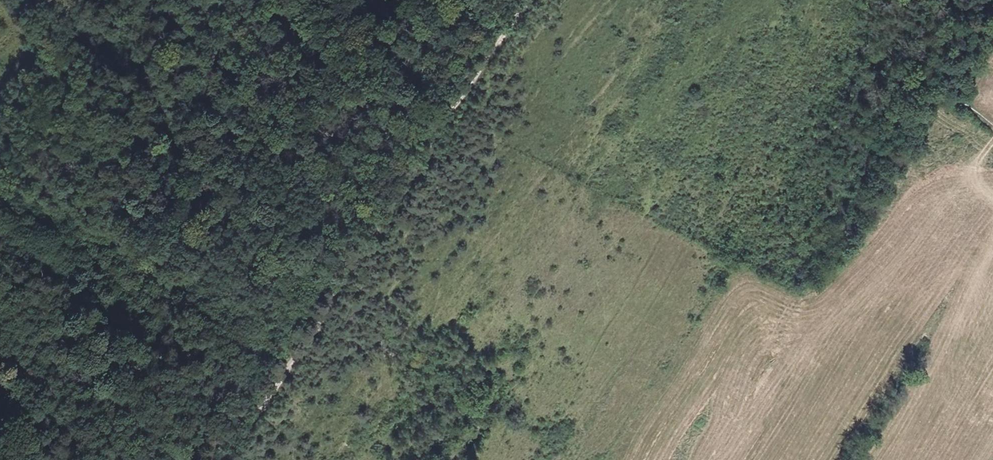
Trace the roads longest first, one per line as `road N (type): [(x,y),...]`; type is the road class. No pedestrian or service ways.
road 1 (track): [(215,459),(287,373),(527,0)]
road 2 (track): [(942,0),(932,52),(944,89),(992,127)]

